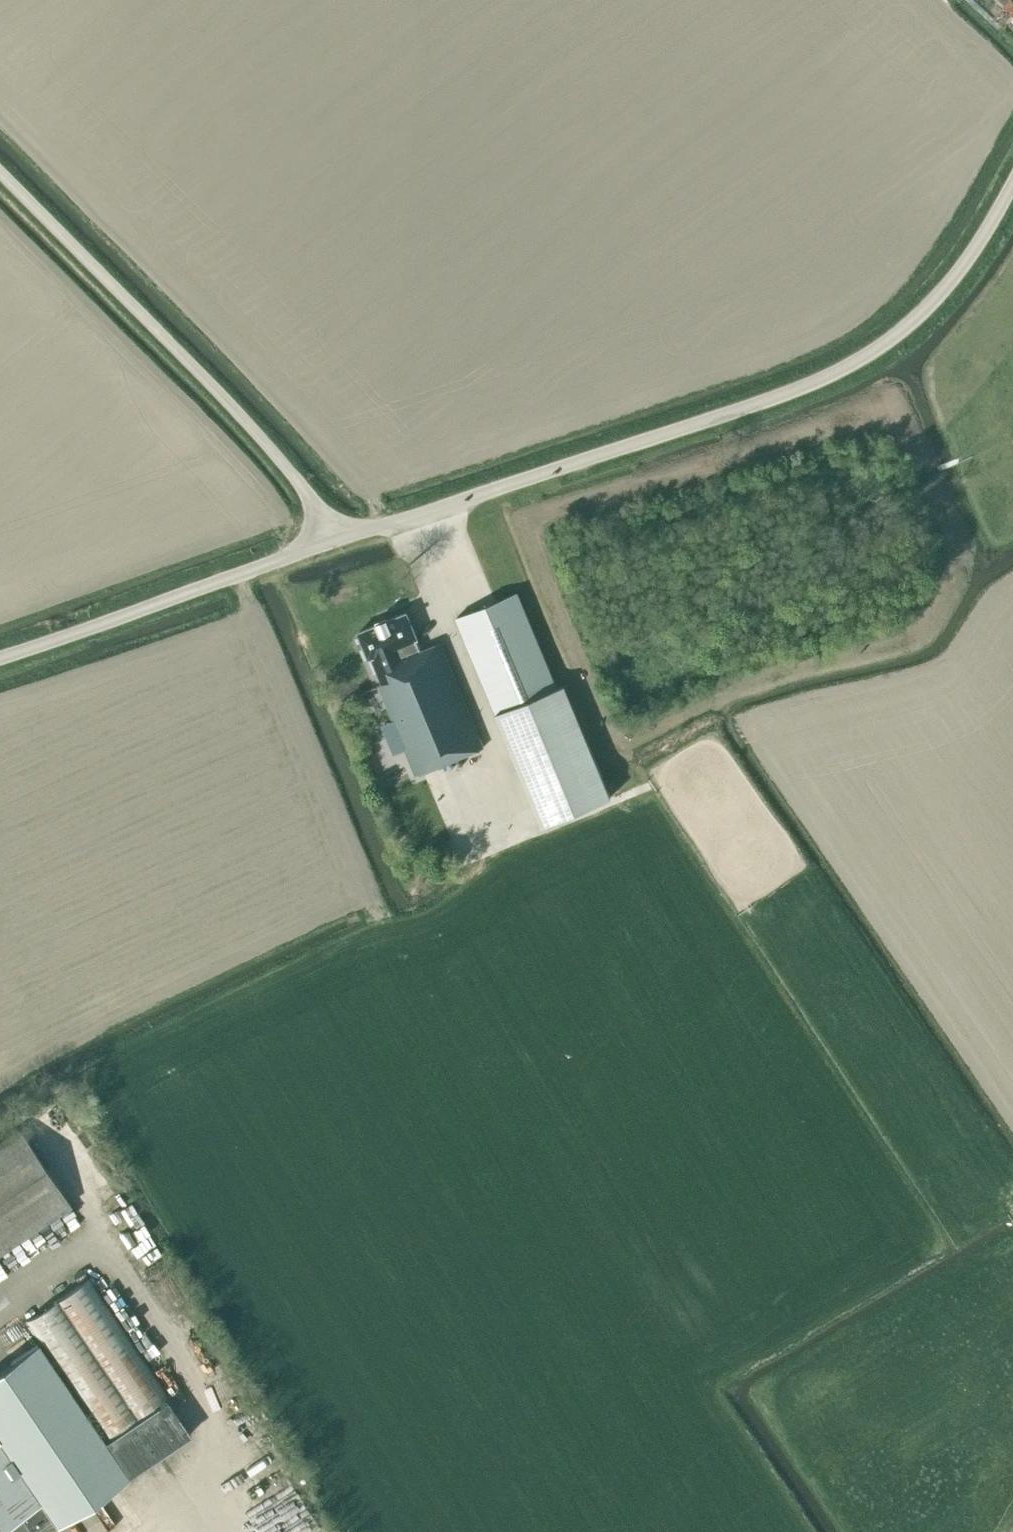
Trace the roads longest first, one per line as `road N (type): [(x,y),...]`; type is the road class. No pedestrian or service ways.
road 1 (unclassified): [(1012,182),(923,312),(853,362),(769,398),(330,542)]
road 2 (unclassified): [(330,542),(305,487),(0,173)]
road 3 (unclassified): [(0,658),(330,542)]

